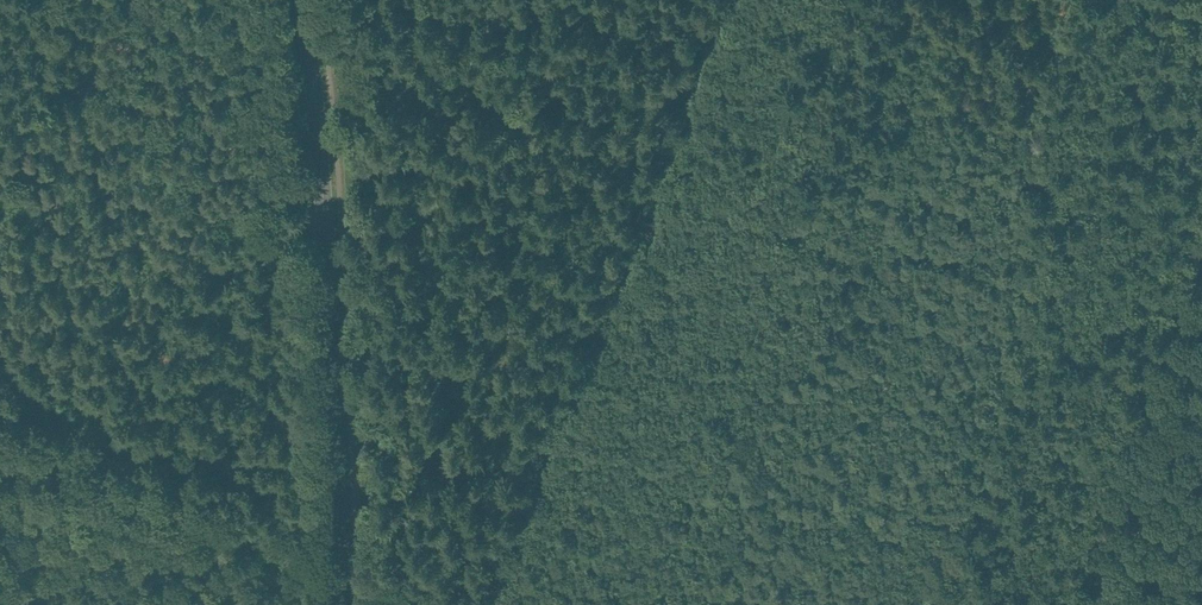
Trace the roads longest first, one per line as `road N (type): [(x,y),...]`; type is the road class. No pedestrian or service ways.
road 1 (track): [(481,604),(729,0)]
road 2 (primary): [(347,604),(317,62),(302,0)]
road 3 (track): [(436,604),(0,433)]

